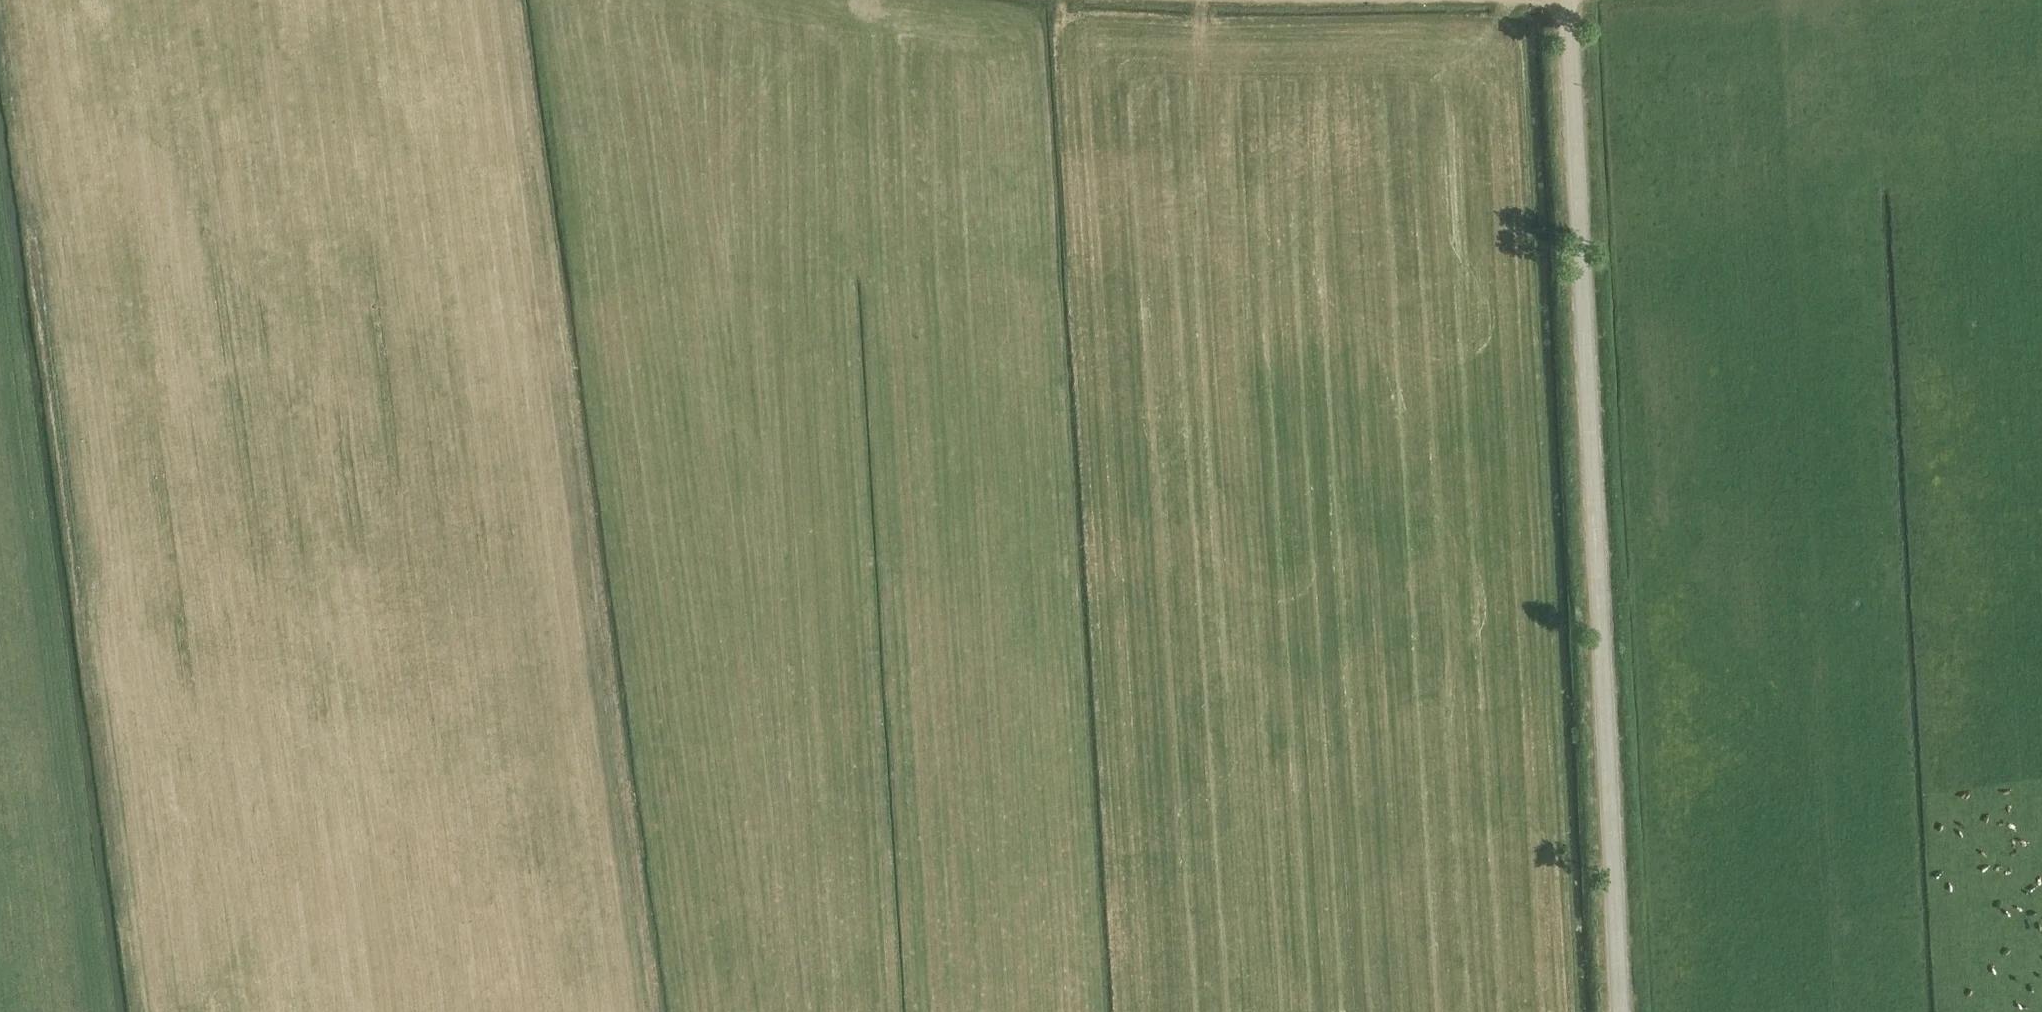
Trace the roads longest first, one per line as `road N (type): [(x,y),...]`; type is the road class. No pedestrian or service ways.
road 1 (unclassified): [(1622,1011),(1567,0)]

